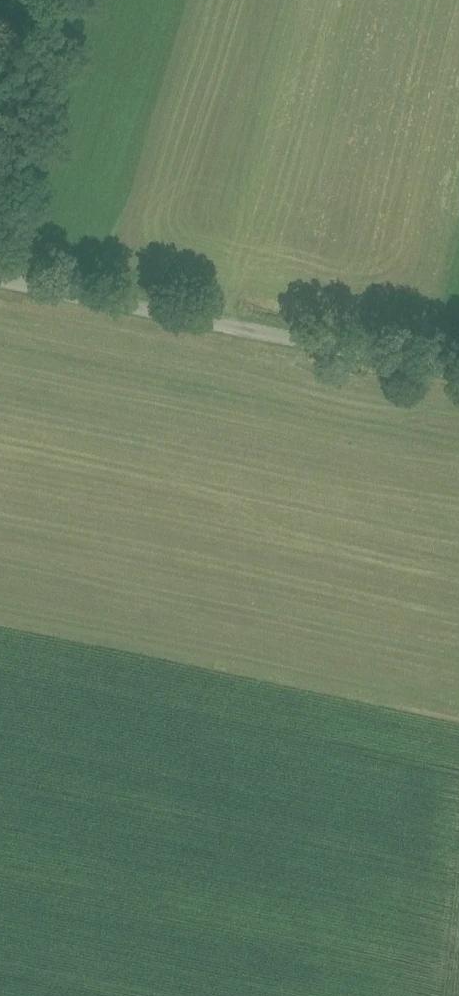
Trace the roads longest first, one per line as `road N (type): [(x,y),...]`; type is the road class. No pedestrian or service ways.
road 1 (unclassified): [(458,367),(0,280)]

